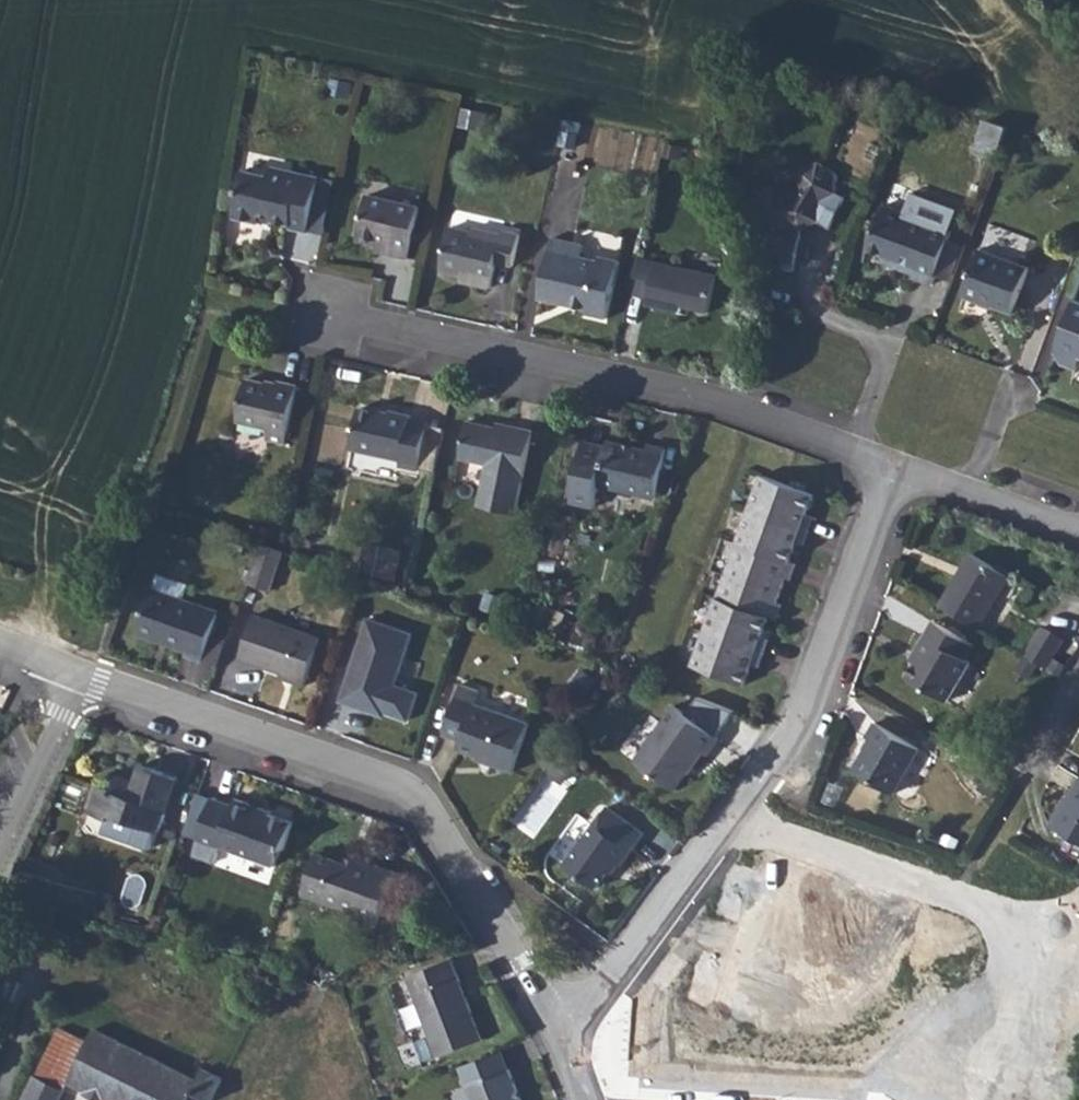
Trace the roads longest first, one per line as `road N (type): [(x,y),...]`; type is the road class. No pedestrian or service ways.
road 1 (residential): [(898,465),(806,706),(763,778),(557,1035)]
road 2 (residential): [(77,675),(353,763),(415,798),(449,842),(557,1035)]
road 3 (residential): [(321,315),(636,379),(898,465)]
road 4 (residential): [(898,465),(1078,527)]
road 5 (residential): [(0,848),(77,675)]
road 6 (track): [(856,451),(886,369),(874,335),(821,314)]

